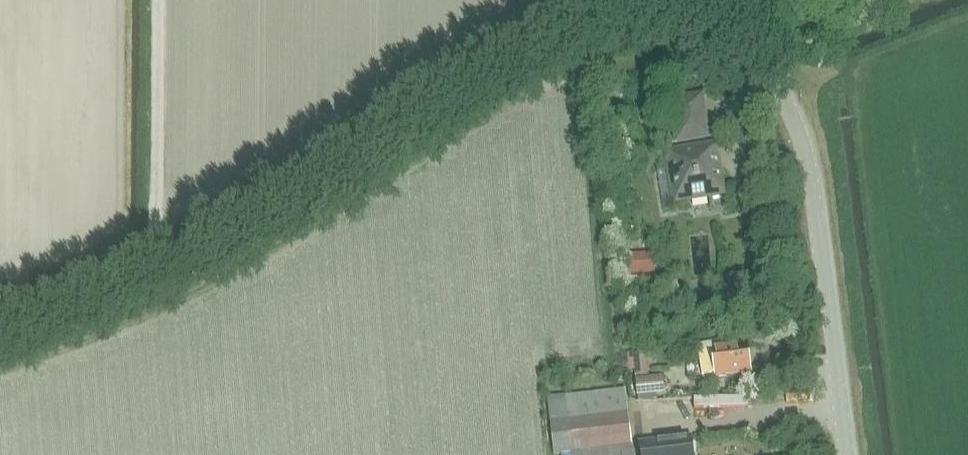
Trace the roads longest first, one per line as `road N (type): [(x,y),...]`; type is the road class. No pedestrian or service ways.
road 1 (unclassified): [(847,454),(799,141),(751,61),(709,29),(655,12),(591,24),(352,172),(159,277),(0,331)]
road 2 (track): [(159,277),(160,0)]

